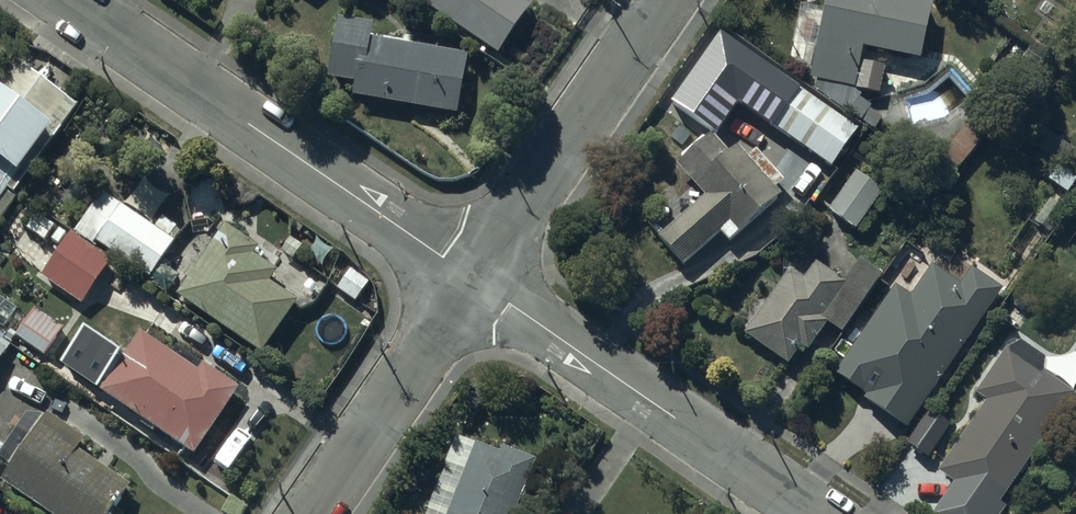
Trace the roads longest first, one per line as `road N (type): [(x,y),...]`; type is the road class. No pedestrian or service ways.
road 1 (residential): [(78,0),(471,278)]
road 2 (residential): [(471,278),(810,513)]
road 3 (residential): [(471,278),(672,0)]
road 4 (residential): [(308,513),(471,278)]

